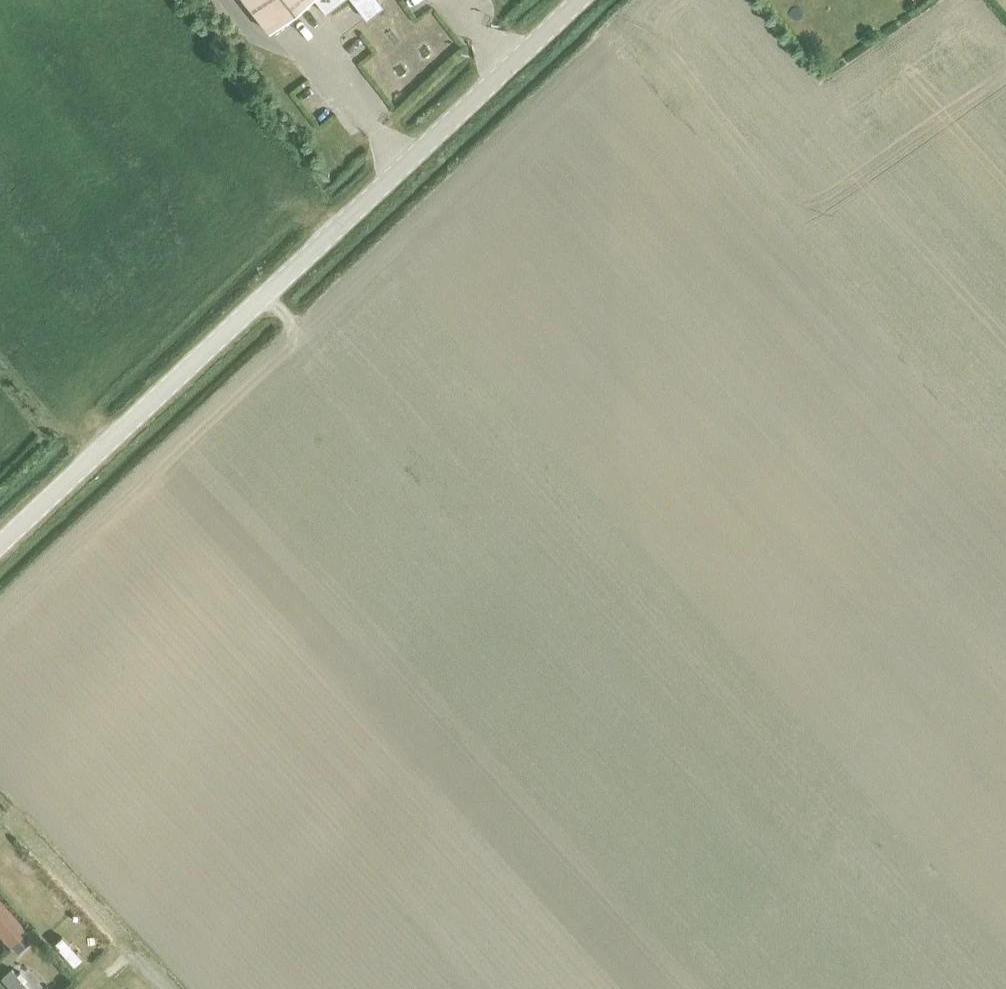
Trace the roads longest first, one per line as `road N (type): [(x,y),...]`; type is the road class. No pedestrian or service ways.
road 1 (unclassified): [(0,543),(581,0)]

